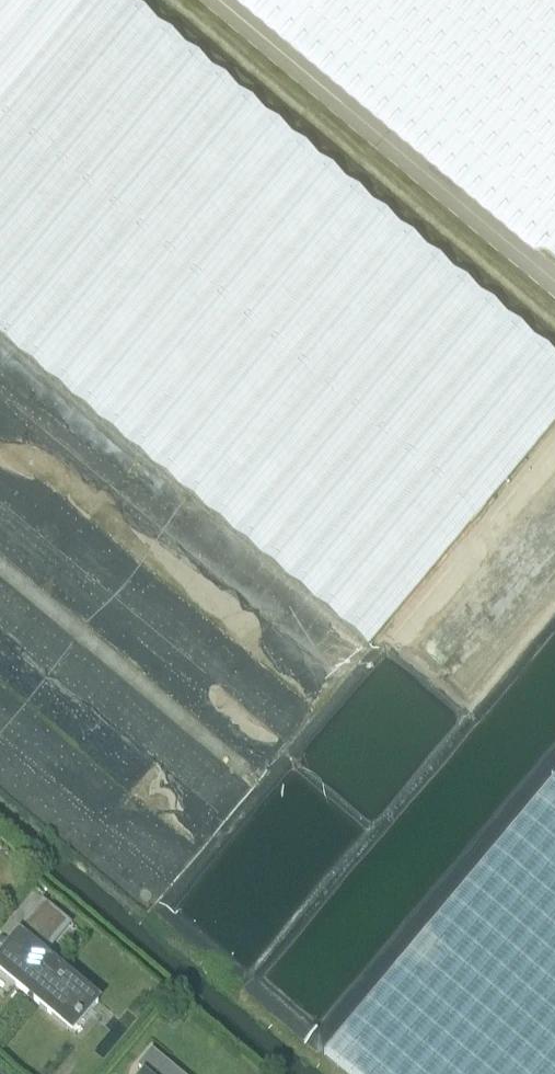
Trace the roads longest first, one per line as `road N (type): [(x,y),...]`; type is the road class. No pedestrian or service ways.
road 1 (unclassified): [(554,283),(218,0)]

